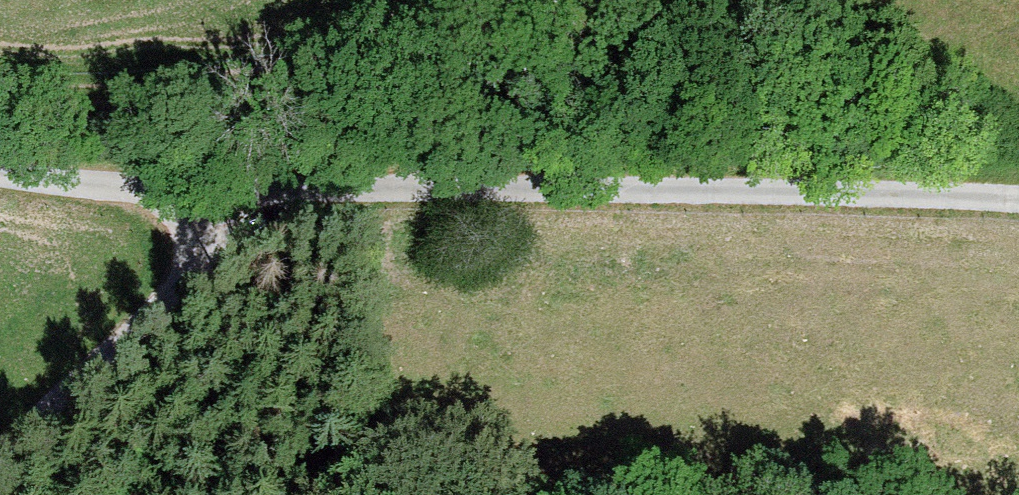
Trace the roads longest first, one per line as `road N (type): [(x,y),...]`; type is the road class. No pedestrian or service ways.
road 1 (unclassified): [(1018,198),(858,191),(221,194),(0,173)]
road 2 (track): [(0,83),(196,97),(696,0)]
road 3 (track): [(221,194),(189,272),(151,324),(0,455)]

